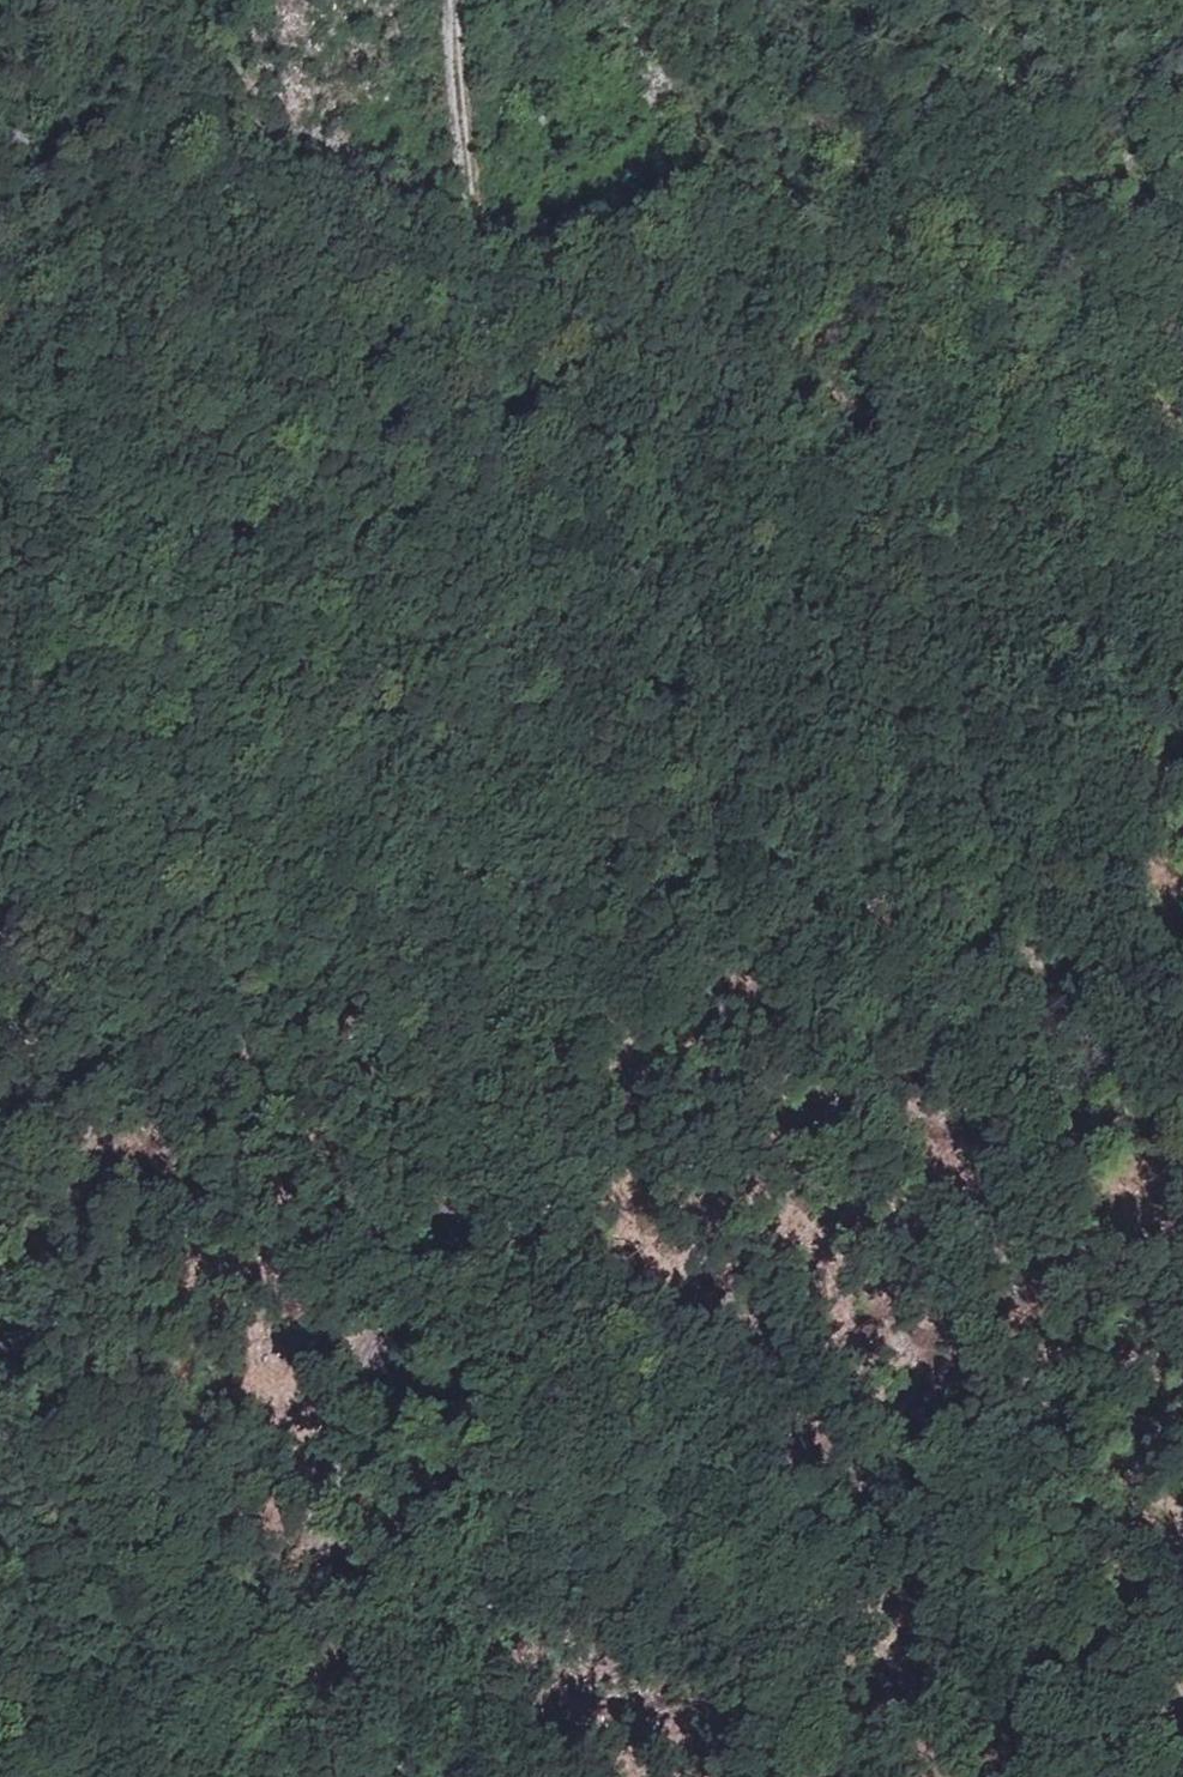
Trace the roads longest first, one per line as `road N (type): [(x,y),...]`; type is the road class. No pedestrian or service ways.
road 1 (track): [(452,0),(455,98),(478,249),(478,333),(534,531),(544,600),(513,777),(539,905),(502,1072),(444,1217),(366,1366),(338,1462),(335,1594),(392,1775)]

